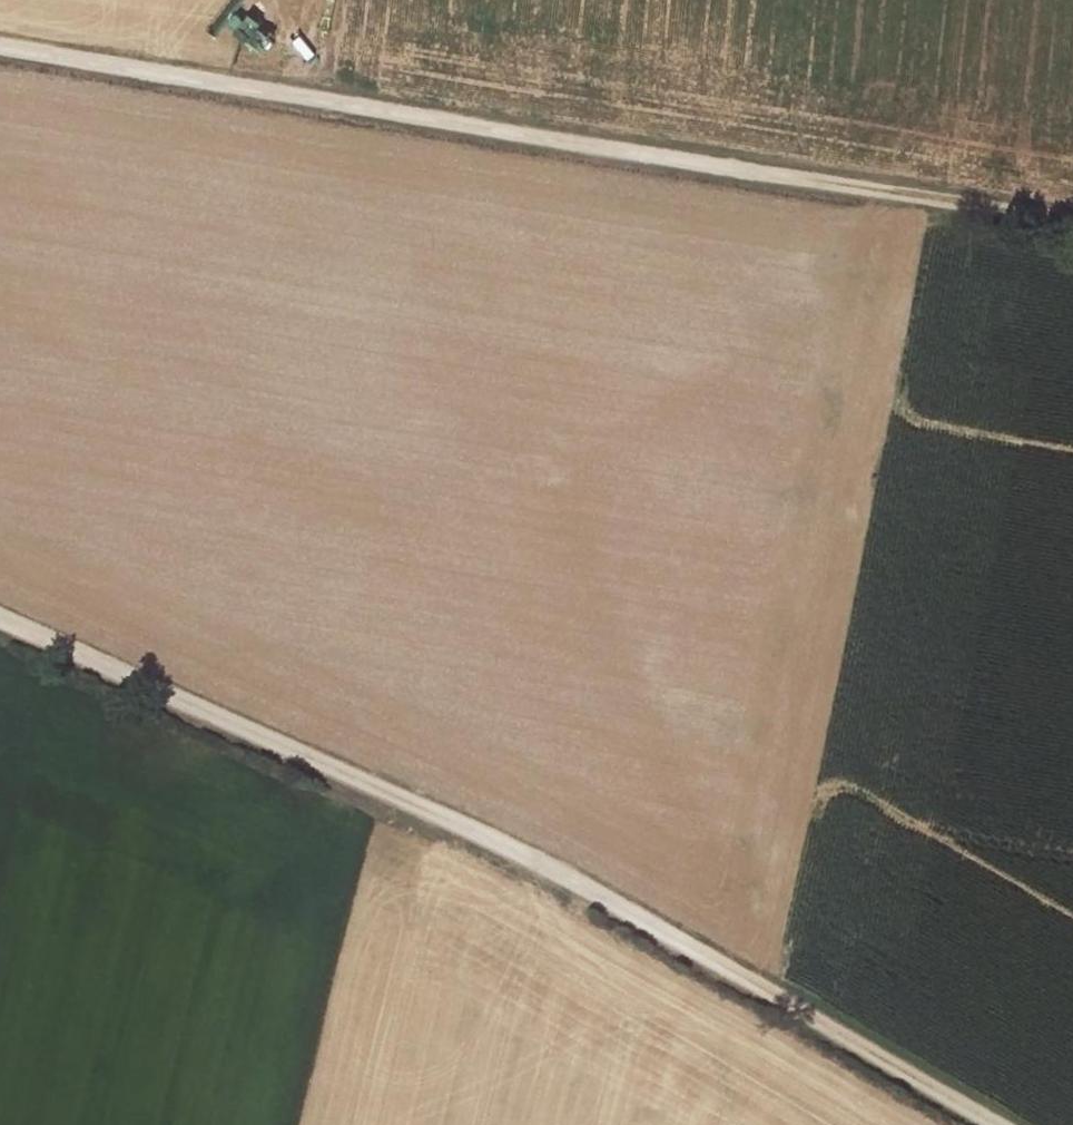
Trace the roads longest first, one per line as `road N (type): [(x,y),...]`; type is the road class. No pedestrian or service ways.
road 1 (track): [(988,1124),(543,863),(0,625)]
road 2 (track): [(1072,228),(0,45)]

